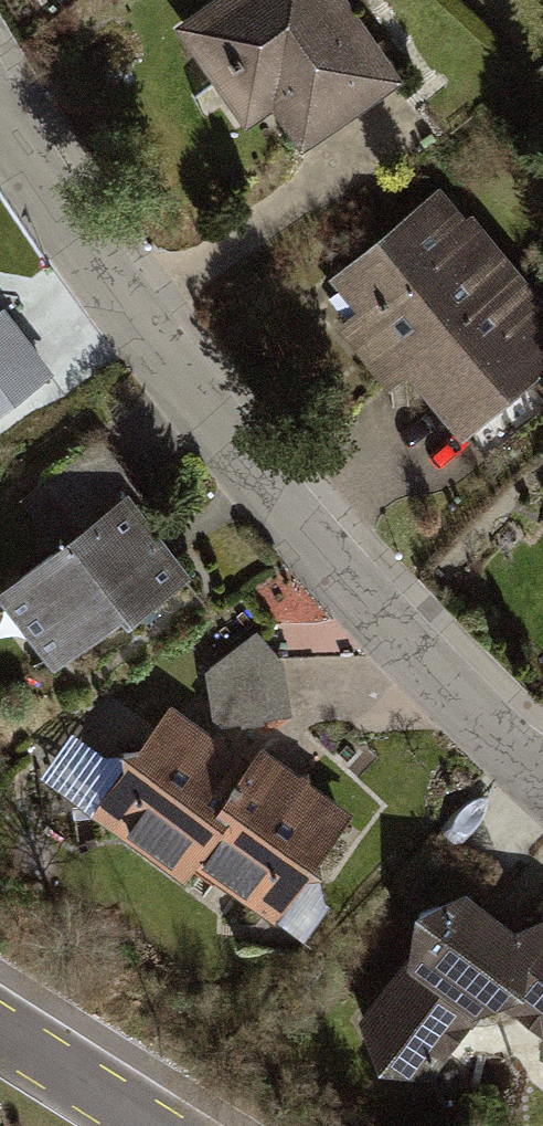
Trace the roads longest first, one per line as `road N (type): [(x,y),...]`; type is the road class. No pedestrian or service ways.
road 1 (residential): [(542,769),(374,605),(190,402),(0,122)]
road 2 (tertiary): [(0,1031),(151,1125)]

